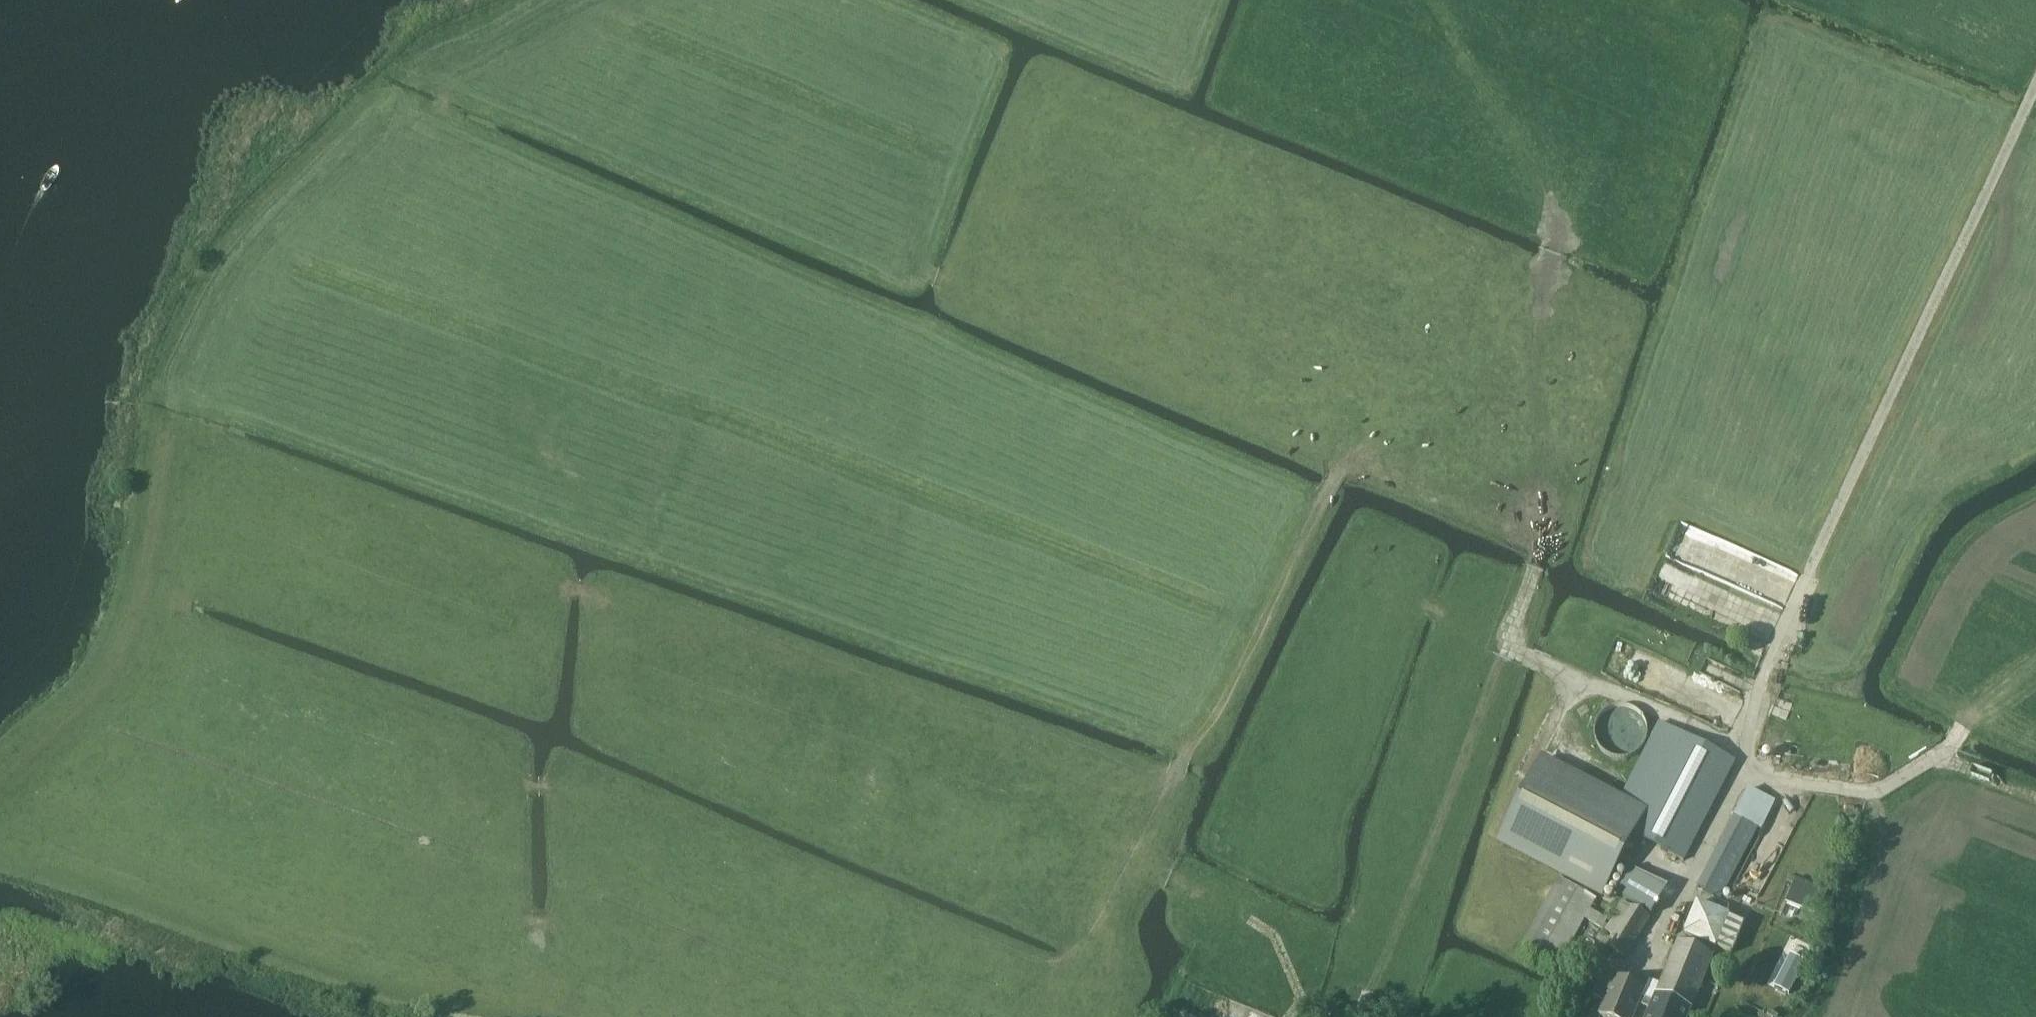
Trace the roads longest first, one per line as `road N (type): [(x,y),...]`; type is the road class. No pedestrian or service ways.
road 1 (unclassified): [(1750,711),(1905,340),(2035,87)]
road 2 (track): [(1357,1016),(1508,655),(1731,749)]
road 3 (track): [(1949,756),(1879,795),(1755,768),(1731,749),(1750,711)]
road 4 (track): [(1747,761),(1645,963)]

